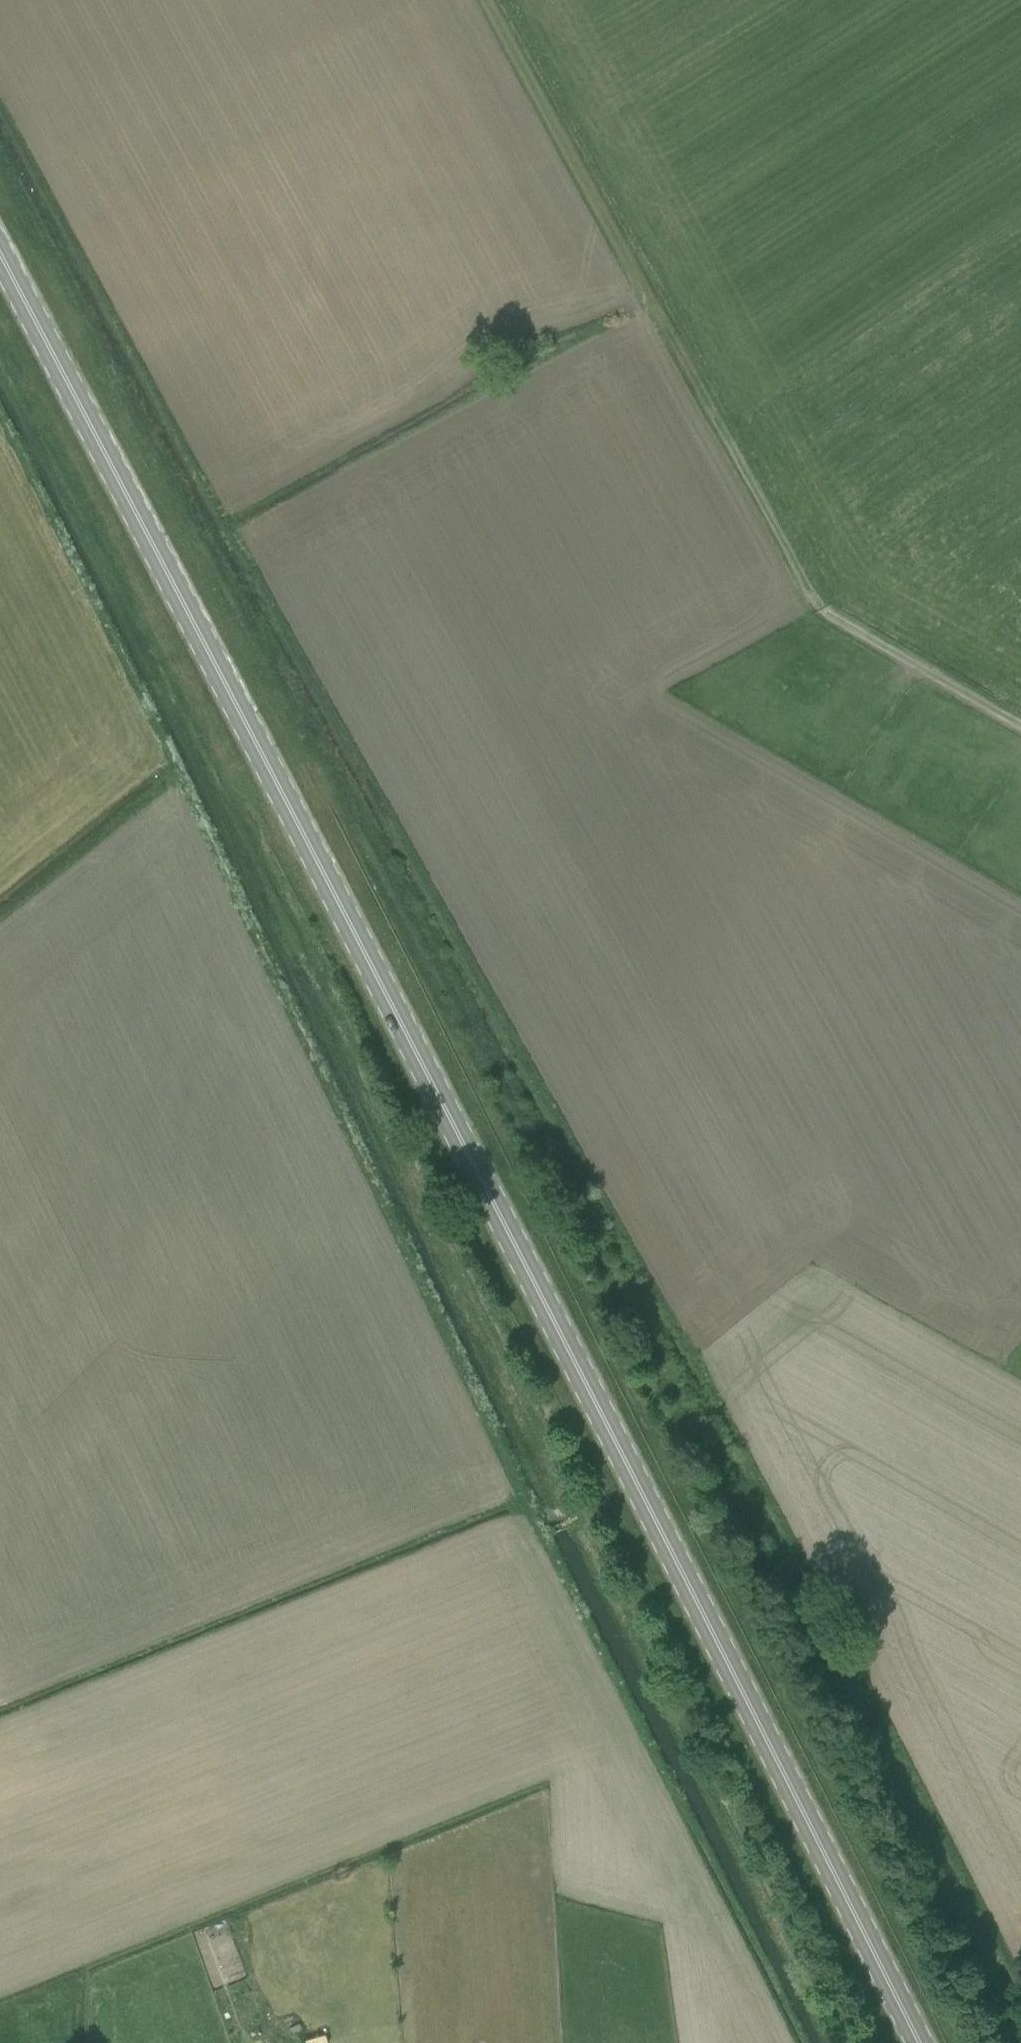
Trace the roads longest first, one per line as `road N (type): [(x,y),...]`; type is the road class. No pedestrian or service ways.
road 1 (primary): [(919,2042),(662,1529),(0,259)]
road 2 (track): [(482,0),(814,608),(1020,729)]

